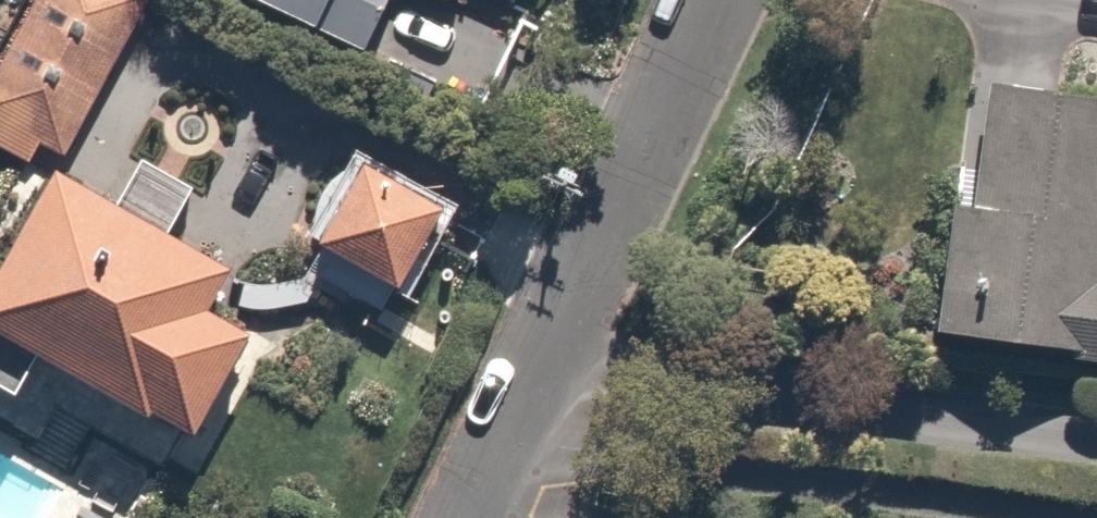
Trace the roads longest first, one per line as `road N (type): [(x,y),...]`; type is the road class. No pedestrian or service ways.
road 1 (residential): [(493,478),(598,459),(1016,517)]
road 2 (residential): [(713,0),(493,478)]

